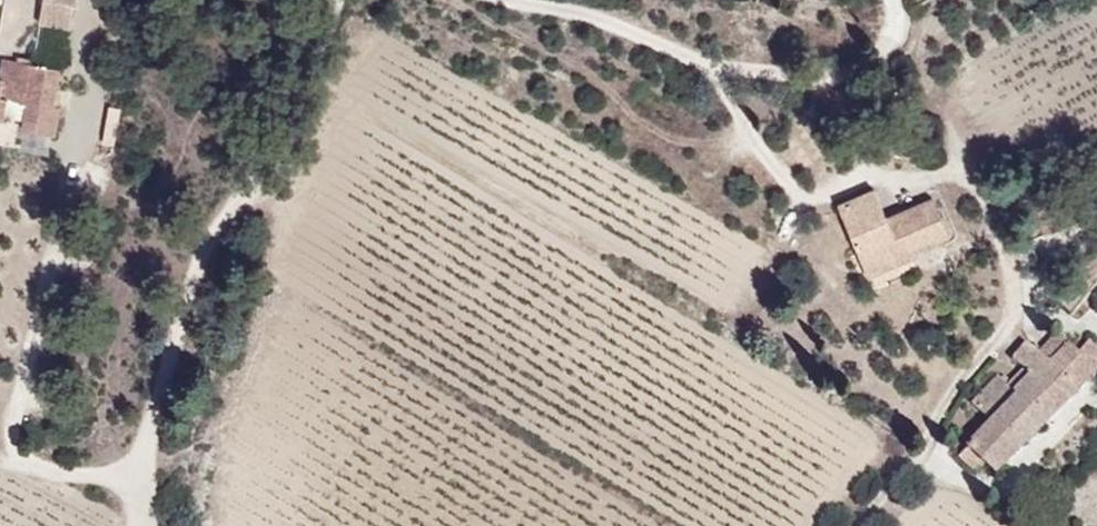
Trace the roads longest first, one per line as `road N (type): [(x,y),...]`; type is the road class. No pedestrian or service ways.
road 1 (track): [(860,525),(913,468),(1013,321),(1019,268),(976,173),(904,180),(862,166),(819,117),(815,79)]
road 2 (track): [(347,0),(273,163),(190,296),(158,414),(155,525)]
road 3 (track): [(896,0),(903,31),(892,54),(844,81),(731,69),(505,0)]
road 4 (track): [(153,480),(39,466),(14,451),(66,196)]

